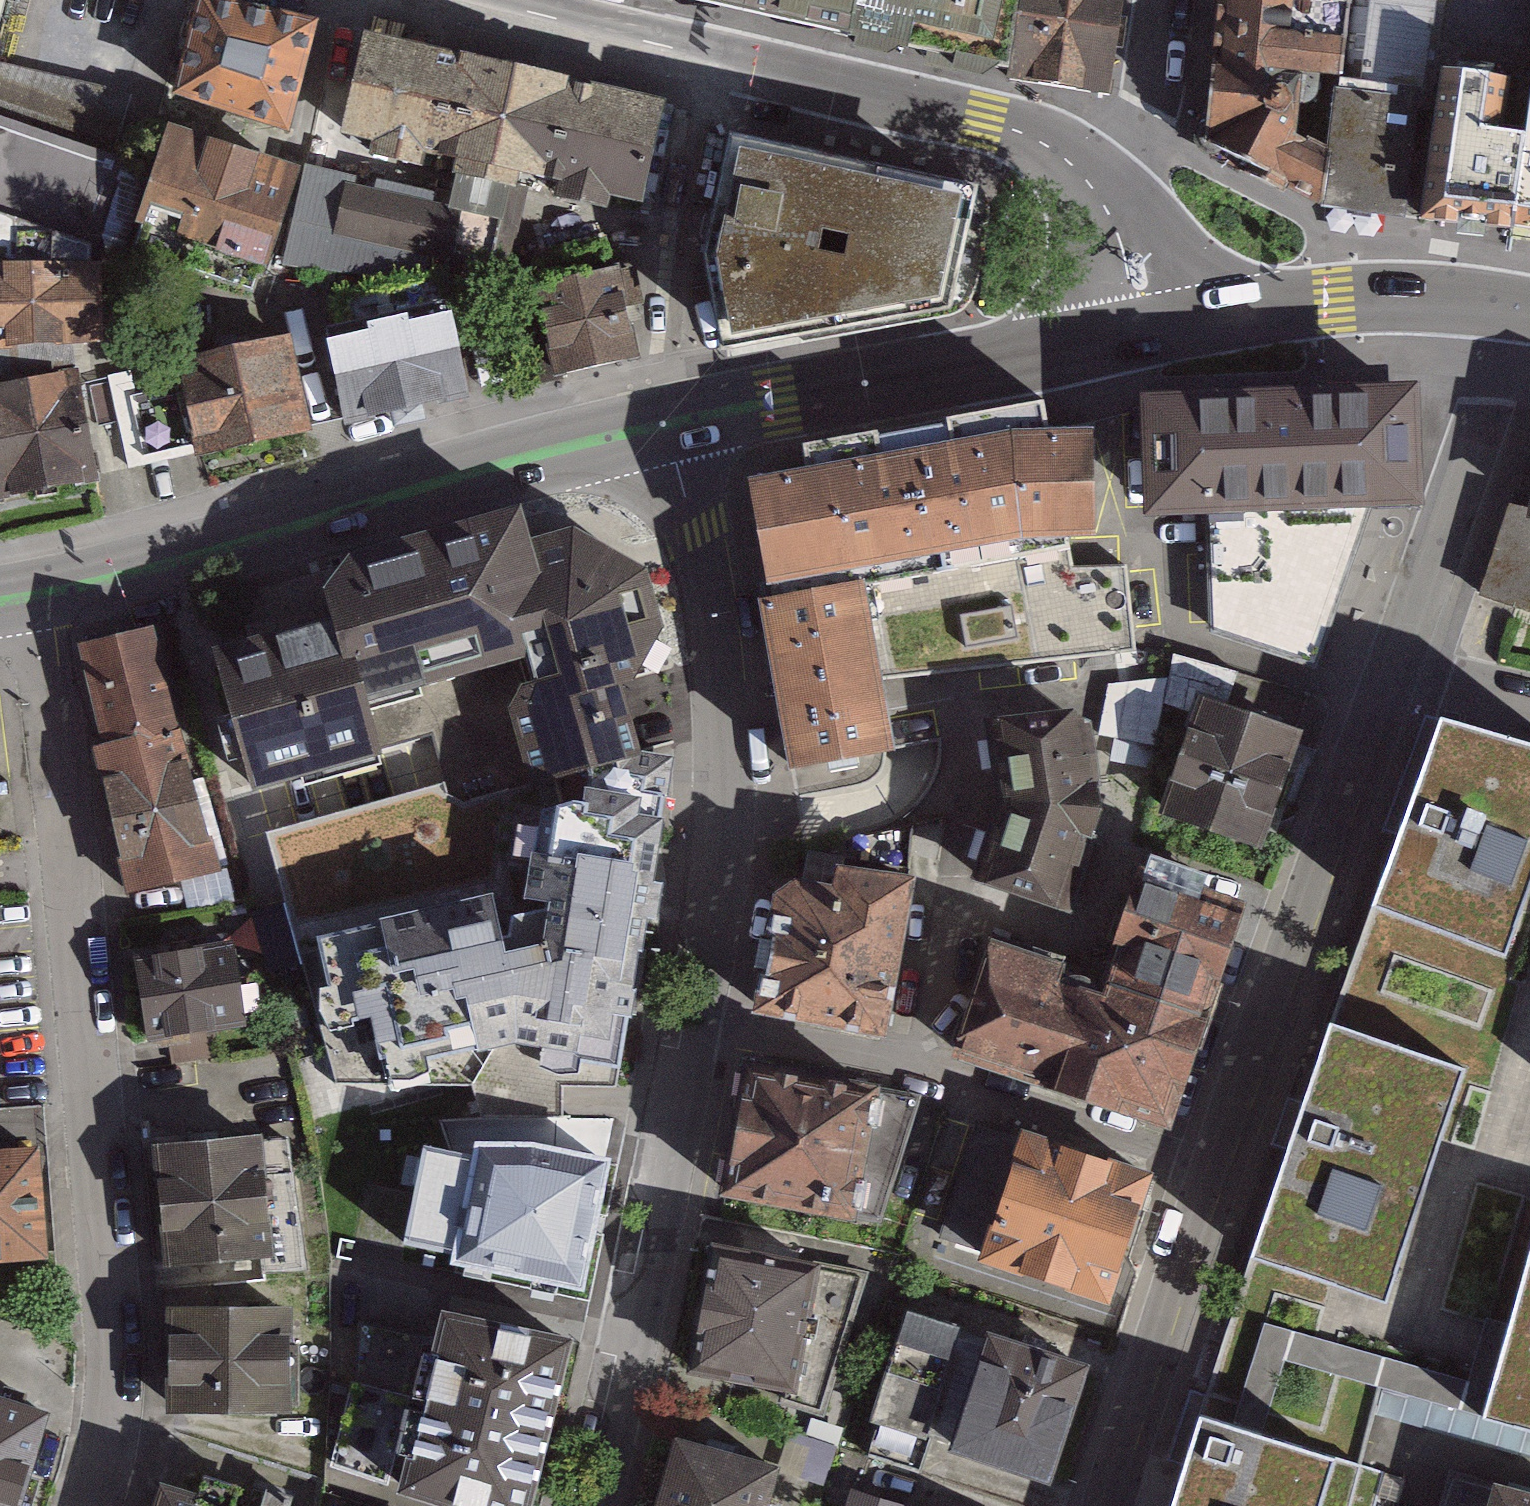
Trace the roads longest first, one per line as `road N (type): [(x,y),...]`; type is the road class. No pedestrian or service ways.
road 1 (residential): [(667,423),(717,635),(727,739),(720,853),(670,1139),(589,1505)]
road 2 (residential): [(28,597),(63,813),(111,1242),(117,1438),(101,1505)]
road 3 (residential): [(1399,662),(1108,1505)]
road 4 (primary): [(28,597),(667,423)]
road 5 (primary): [(483,0),(1026,135),(1074,163)]
road 6 (primary): [(667,423),(1090,342)]
road 7 (residential): [(1510,306),(1498,370),(1399,662)]
road 8 (primary): [(1206,321),(1338,304),(1510,306)]
road 9 (primary): [(1206,321),(1198,284),(1168,231),(1129,192),(1074,163)]
road 10 (residential): [(1074,163),(1147,107),(1164,0)]
road 11 (primary): [(1074,163),(1090,342)]
road 12 (residential): [(1399,662),(1529,700)]

